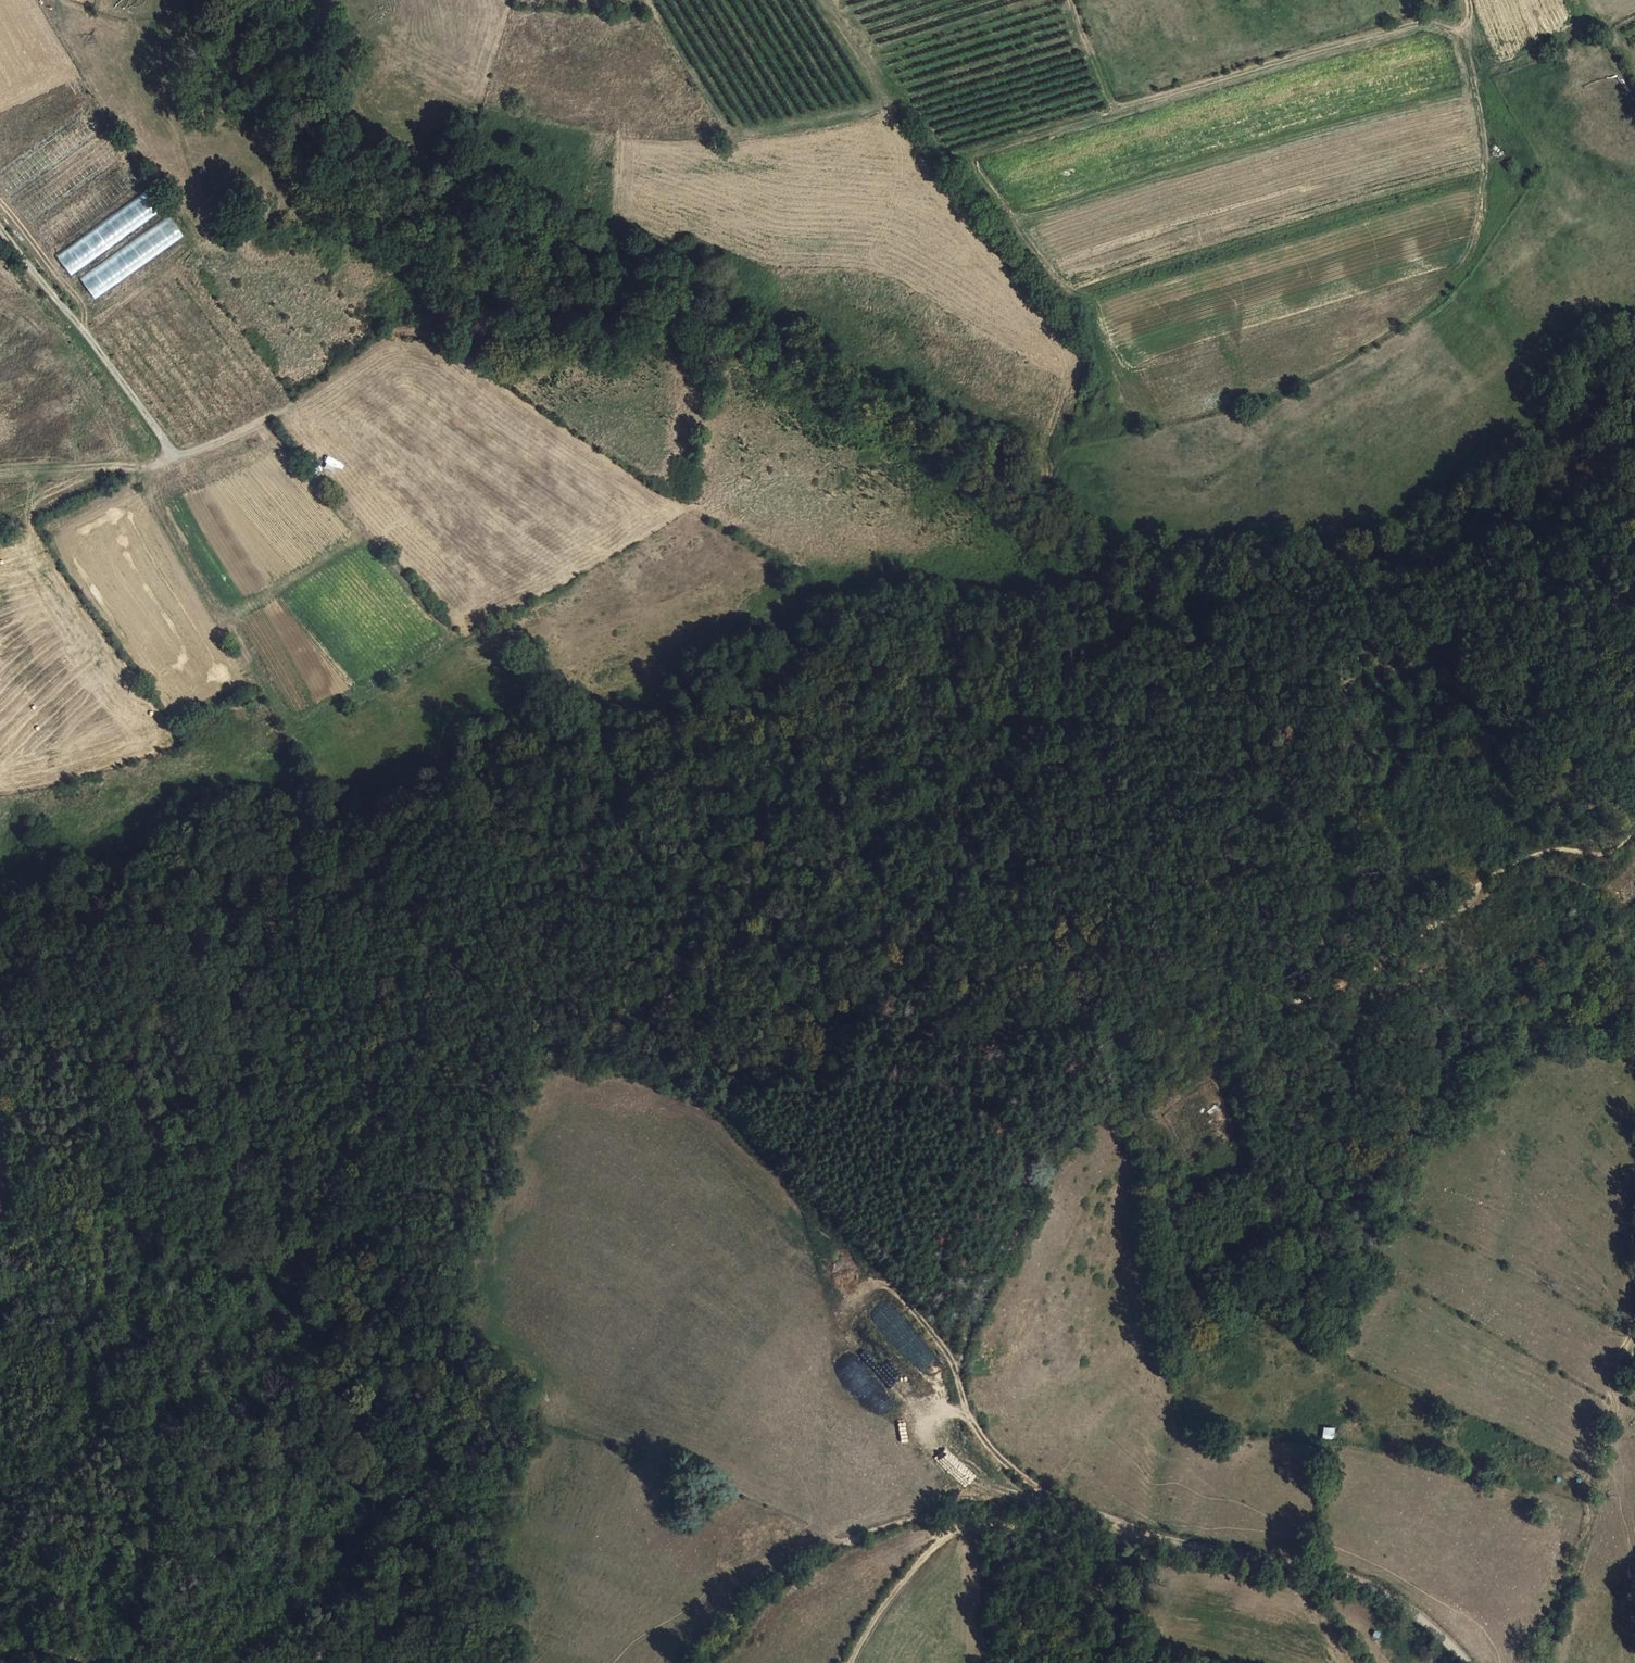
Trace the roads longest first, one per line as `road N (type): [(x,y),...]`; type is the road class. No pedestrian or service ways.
road 1 (track): [(0,228),(172,450),(189,451),(292,408),(399,331),(415,329),(679,498)]
road 2 (track): [(958,159),(1313,49),(1421,22),(1453,29),(1465,23),(1468,8)]
road 3 (track): [(1058,1504),(1008,1467),(973,1426),(956,1369),(1027,1197)]
road 4 (track): [(1308,1565),(1194,1546),(1058,1504)]
road 5 (unclassified): [(1467,1662),(1411,1610),(1359,1580),(1308,1565)]
road 6 (track): [(1123,108),(1107,98),(1069,0)]

